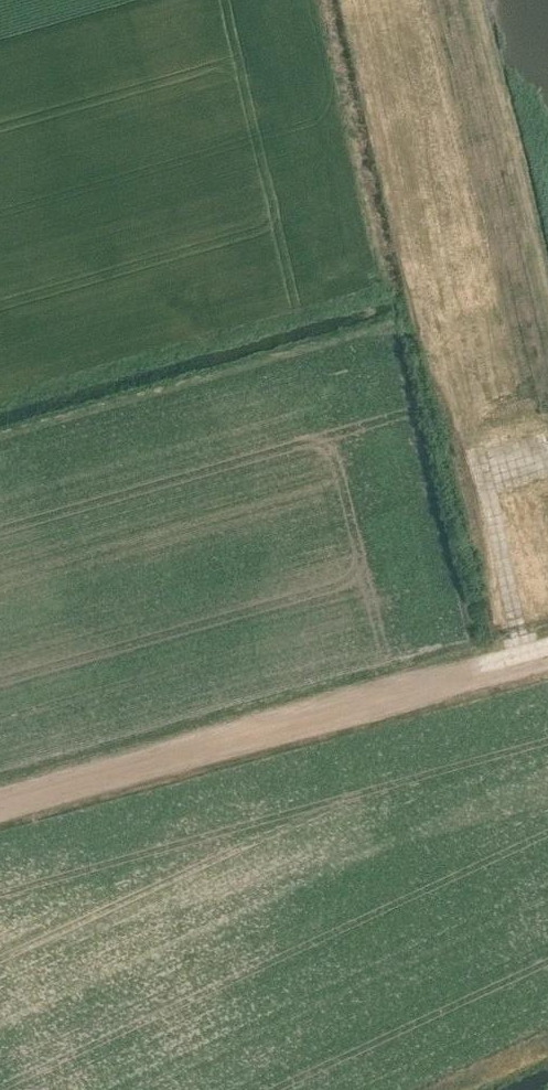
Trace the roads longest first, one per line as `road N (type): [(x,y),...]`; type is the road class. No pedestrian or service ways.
road 1 (track): [(0,803),(547,649)]

